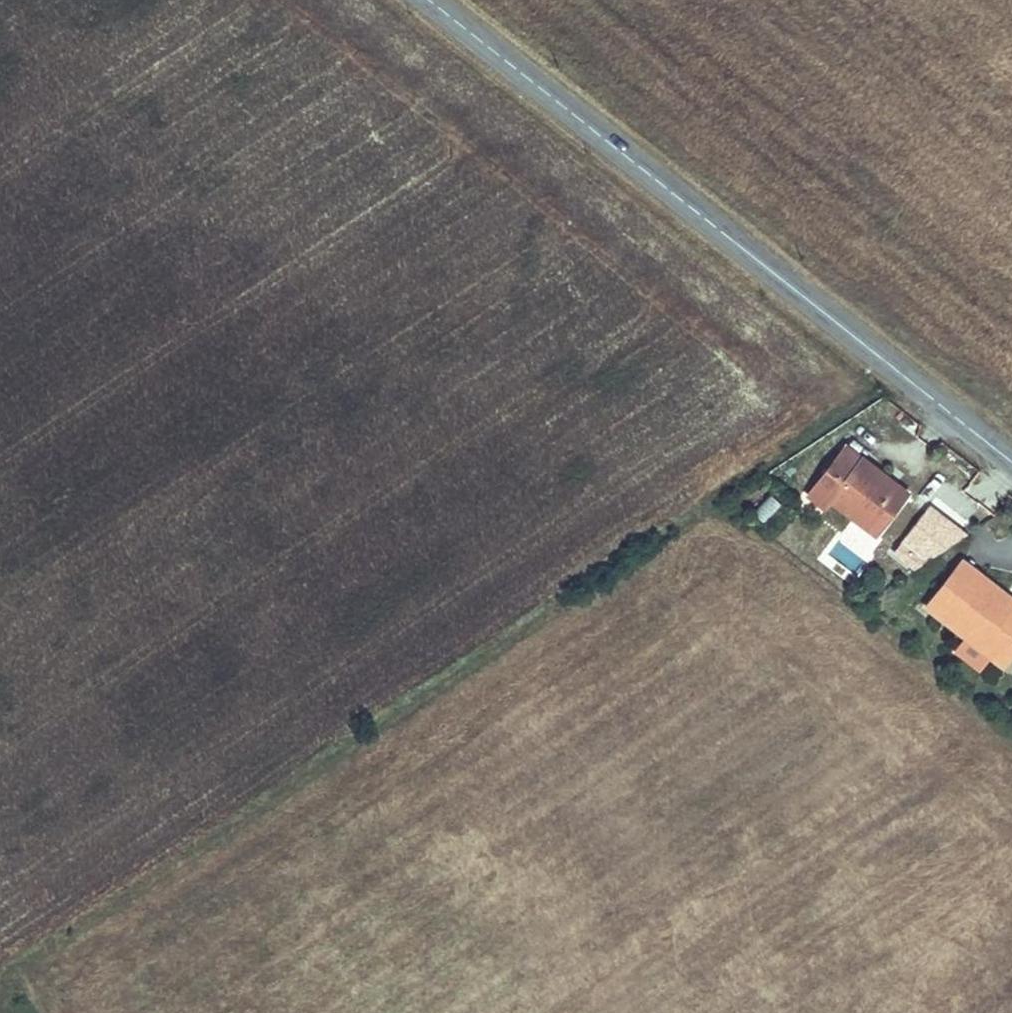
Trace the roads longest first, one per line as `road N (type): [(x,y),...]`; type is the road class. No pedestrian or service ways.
road 1 (tertiary): [(428,0),(1011,464)]

